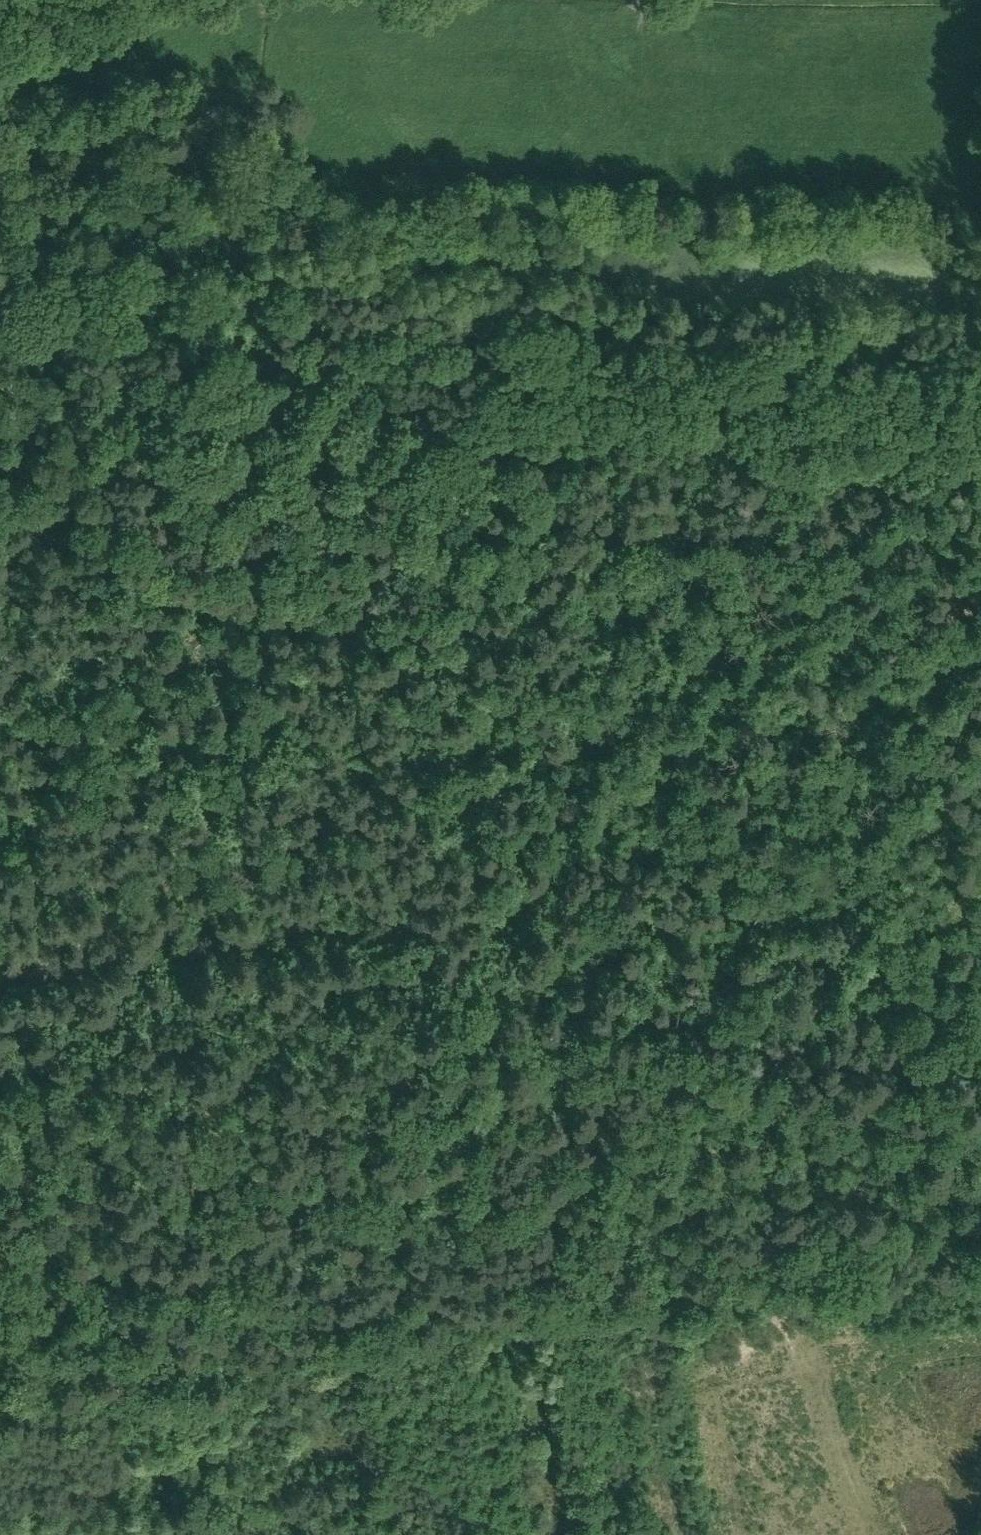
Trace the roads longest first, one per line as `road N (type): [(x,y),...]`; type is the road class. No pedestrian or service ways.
road 1 (track): [(980,360),(277,367),(0,422)]

